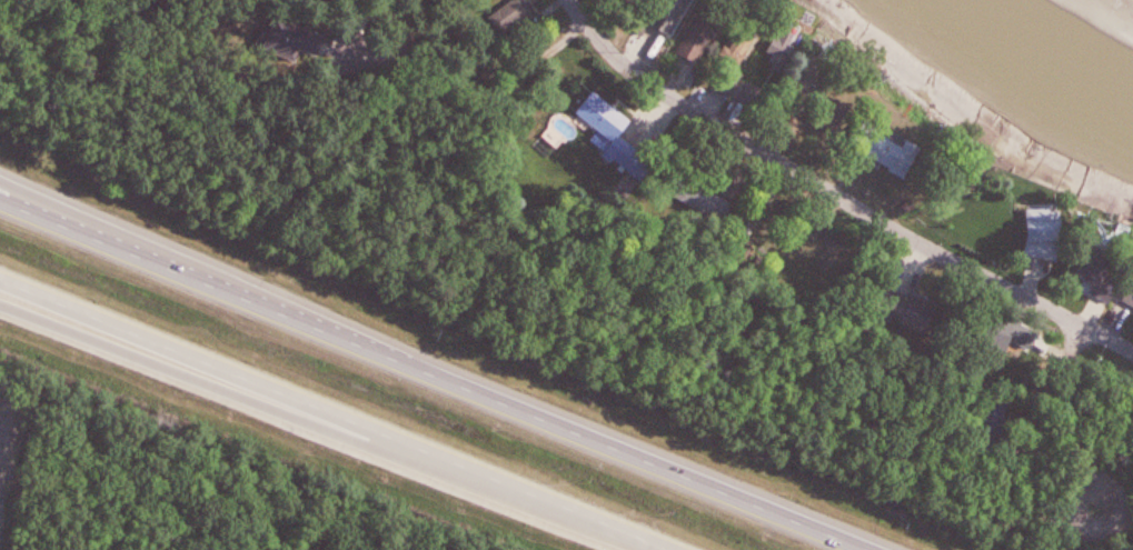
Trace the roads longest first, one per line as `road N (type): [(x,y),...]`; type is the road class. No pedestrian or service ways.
road 1 (motorway): [(872,549),(0,200)]
road 2 (motorway): [(0,281),(668,549)]
road 3 (residential): [(1132,352),(941,253),(683,103),(635,73),(569,0)]
road 4 (motorway): [(0,305),(183,370),(279,393)]
road 5 (residential): [(1079,323),(1076,440),(1095,507)]
road 6 (motorway): [(115,247),(0,183)]

